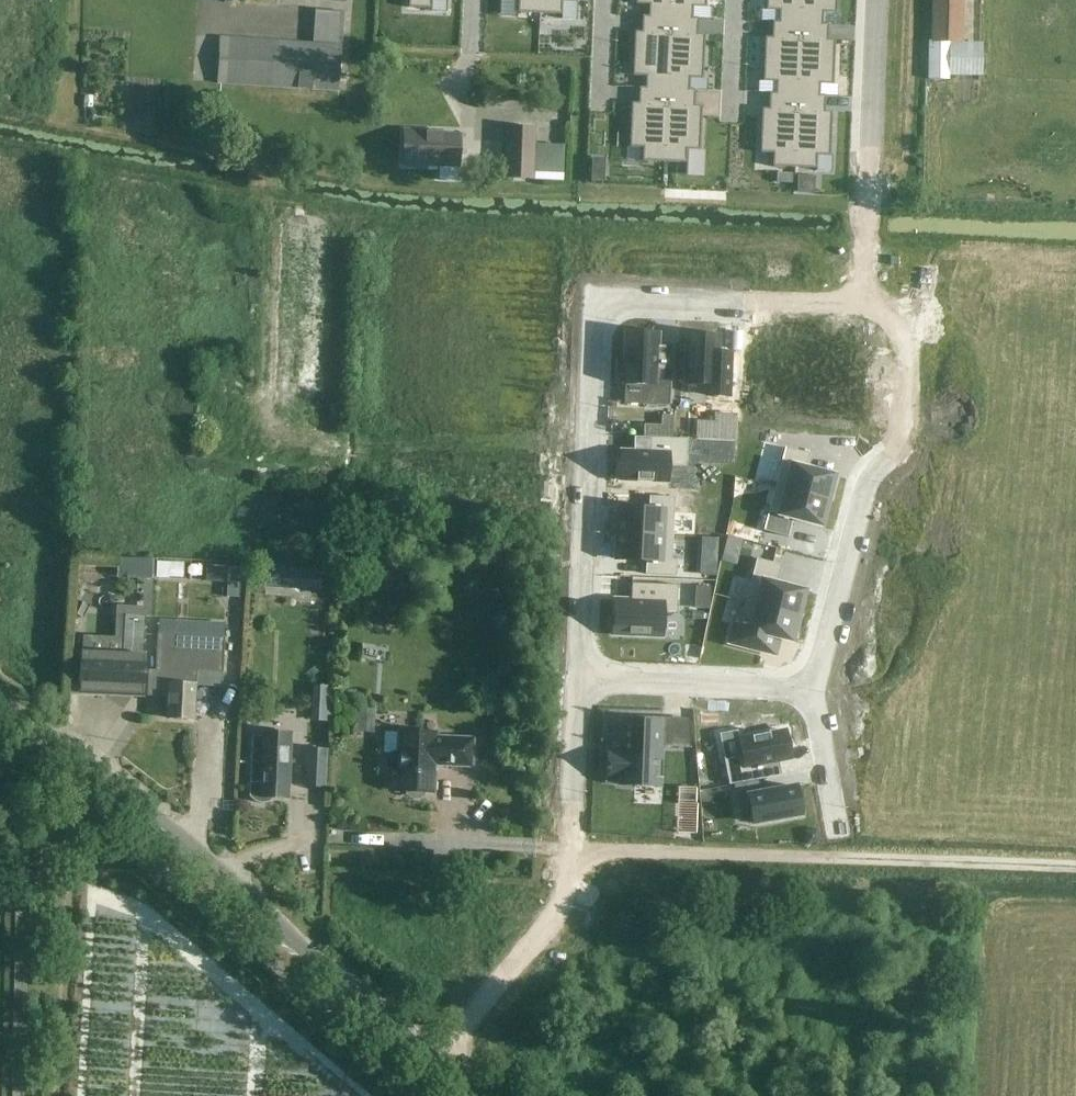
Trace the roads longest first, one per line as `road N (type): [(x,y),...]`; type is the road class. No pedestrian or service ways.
road 1 (residential): [(859,312),(599,300),(579,676)]
road 2 (track): [(491,845),(1075,868)]
road 3 (residential): [(579,676),(565,907),(432,1060)]
road 4 (residential): [(859,312),(899,316),(908,344),(904,436),(864,479),(809,685)]
road 5 (residential): [(874,0),(859,312)]
road 6 (tertiary): [(224,882),(53,742),(0,708)]
road 7 (unclassified): [(224,882),(254,855),(294,842),(491,845)]
road 8 (tertiary): [(432,1060),(224,882)]
road 9 (residential): [(809,685),(579,676)]
road 10 (residential): [(809,685),(836,832)]

